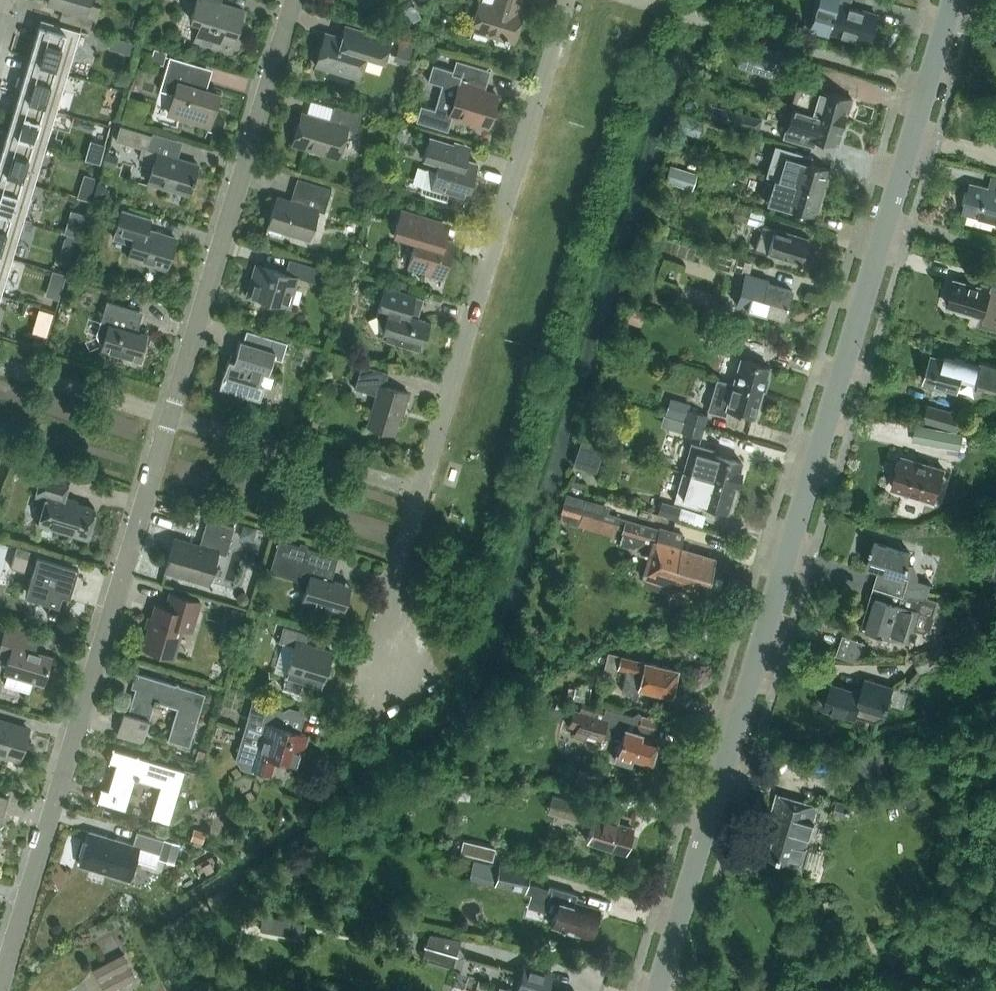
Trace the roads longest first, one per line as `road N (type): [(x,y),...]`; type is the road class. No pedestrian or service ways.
road 1 (residential): [(656,990),(955,0)]
road 2 (residential): [(0,990),(172,418),(281,0)]
road 3 (residential): [(375,635),(569,0)]

